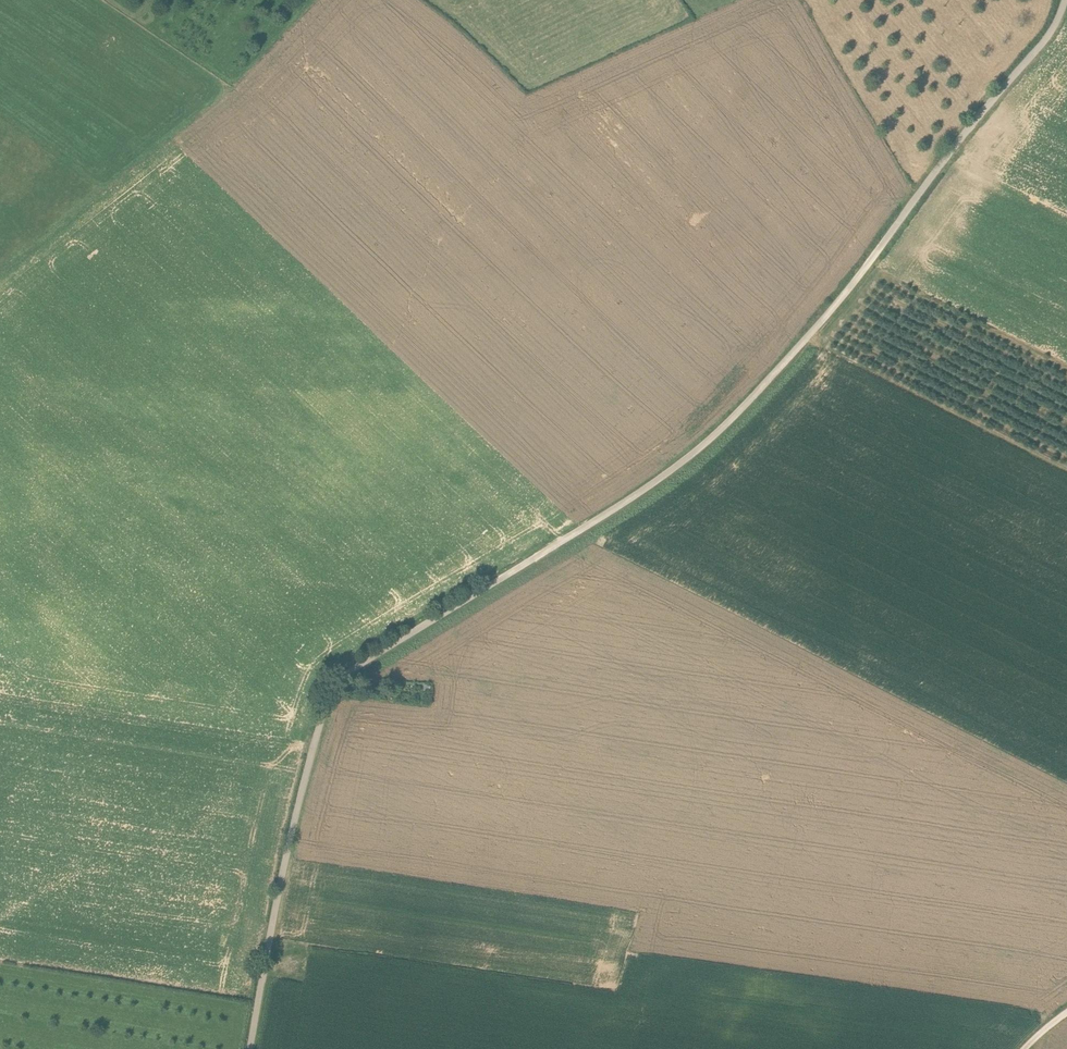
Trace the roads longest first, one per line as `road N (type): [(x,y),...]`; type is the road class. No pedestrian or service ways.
road 1 (unclassified): [(249,1048),(295,815),(336,683),(708,439),(843,295),(1045,39),(1065,0)]

